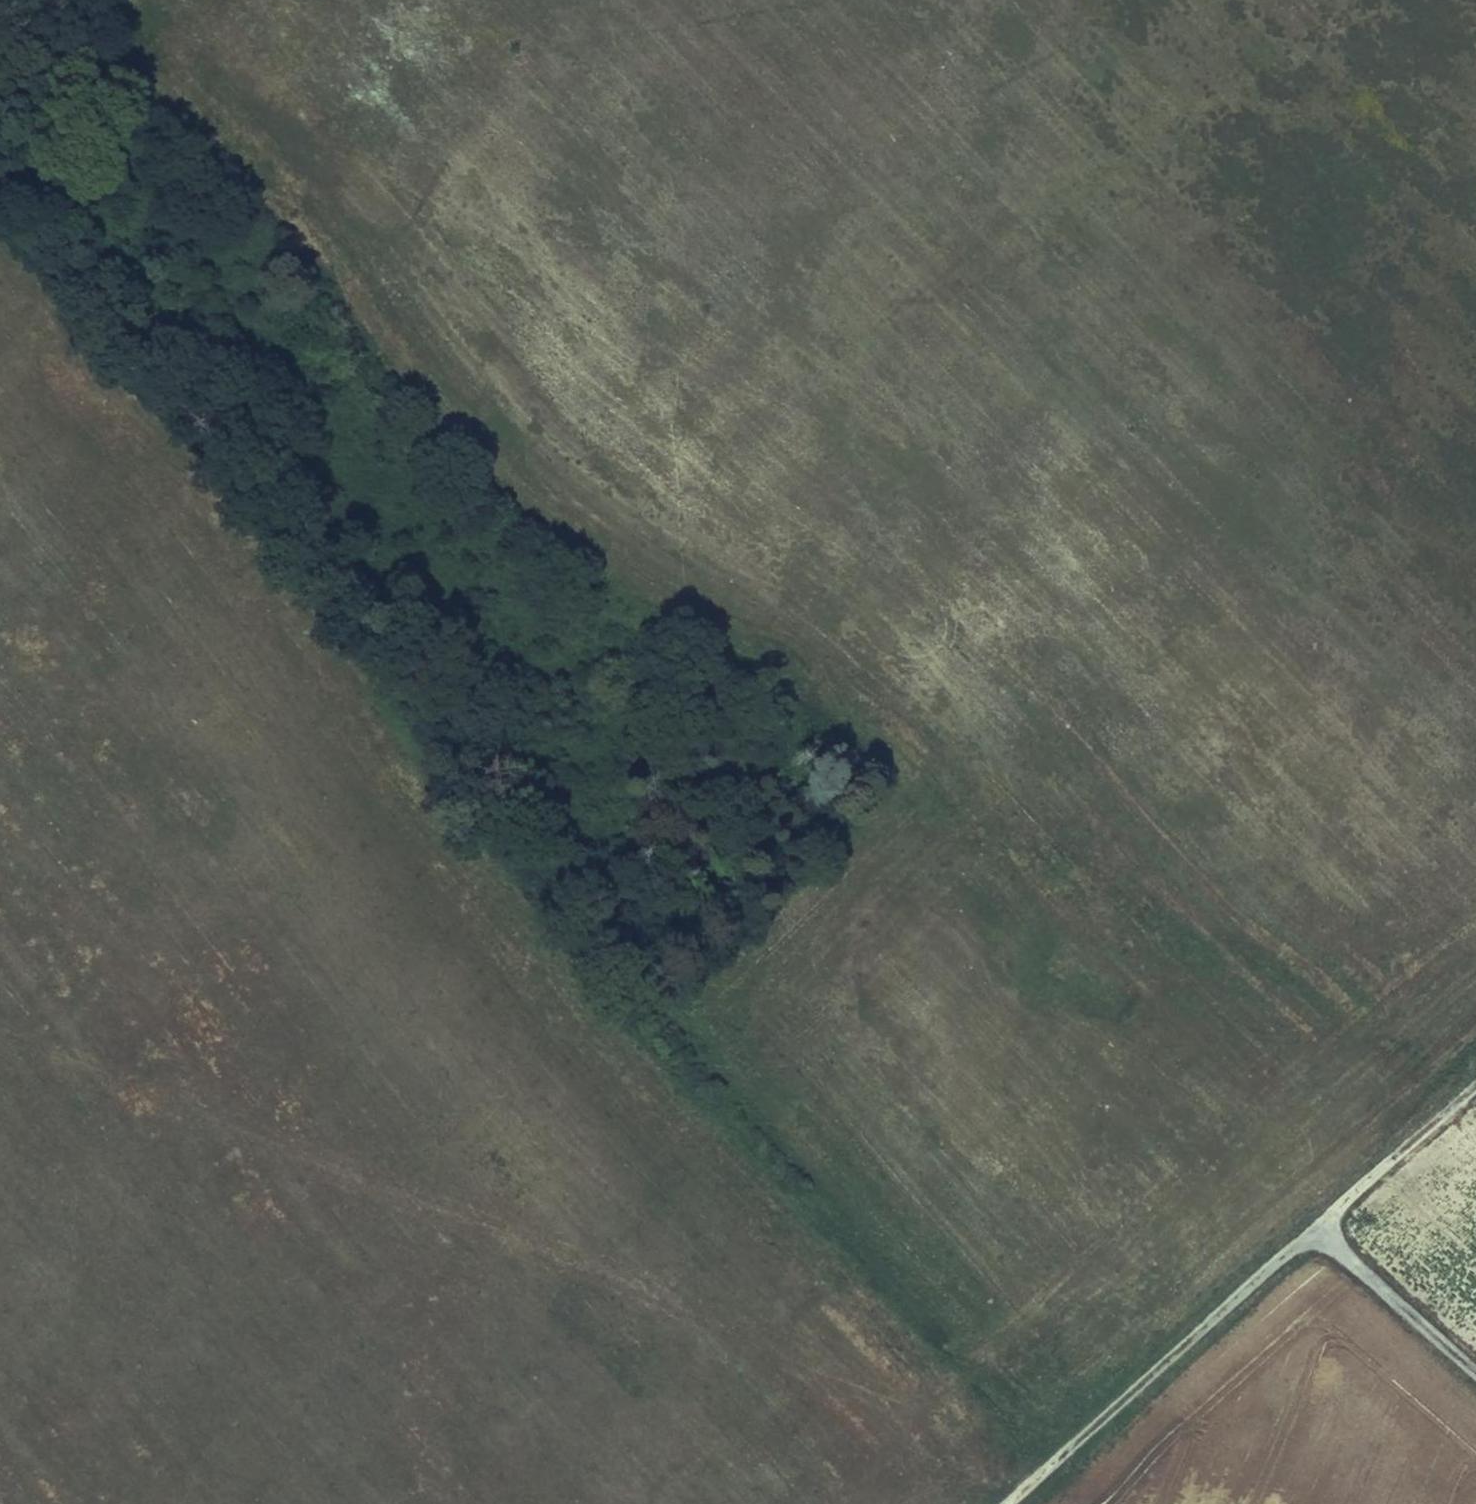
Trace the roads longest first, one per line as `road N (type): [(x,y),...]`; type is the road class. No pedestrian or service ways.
road 1 (track): [(1007,1503),(1313,1231)]
road 2 (track): [(1313,1231),(1475,1085)]
road 3 (track): [(1313,1231),(1475,1376)]

